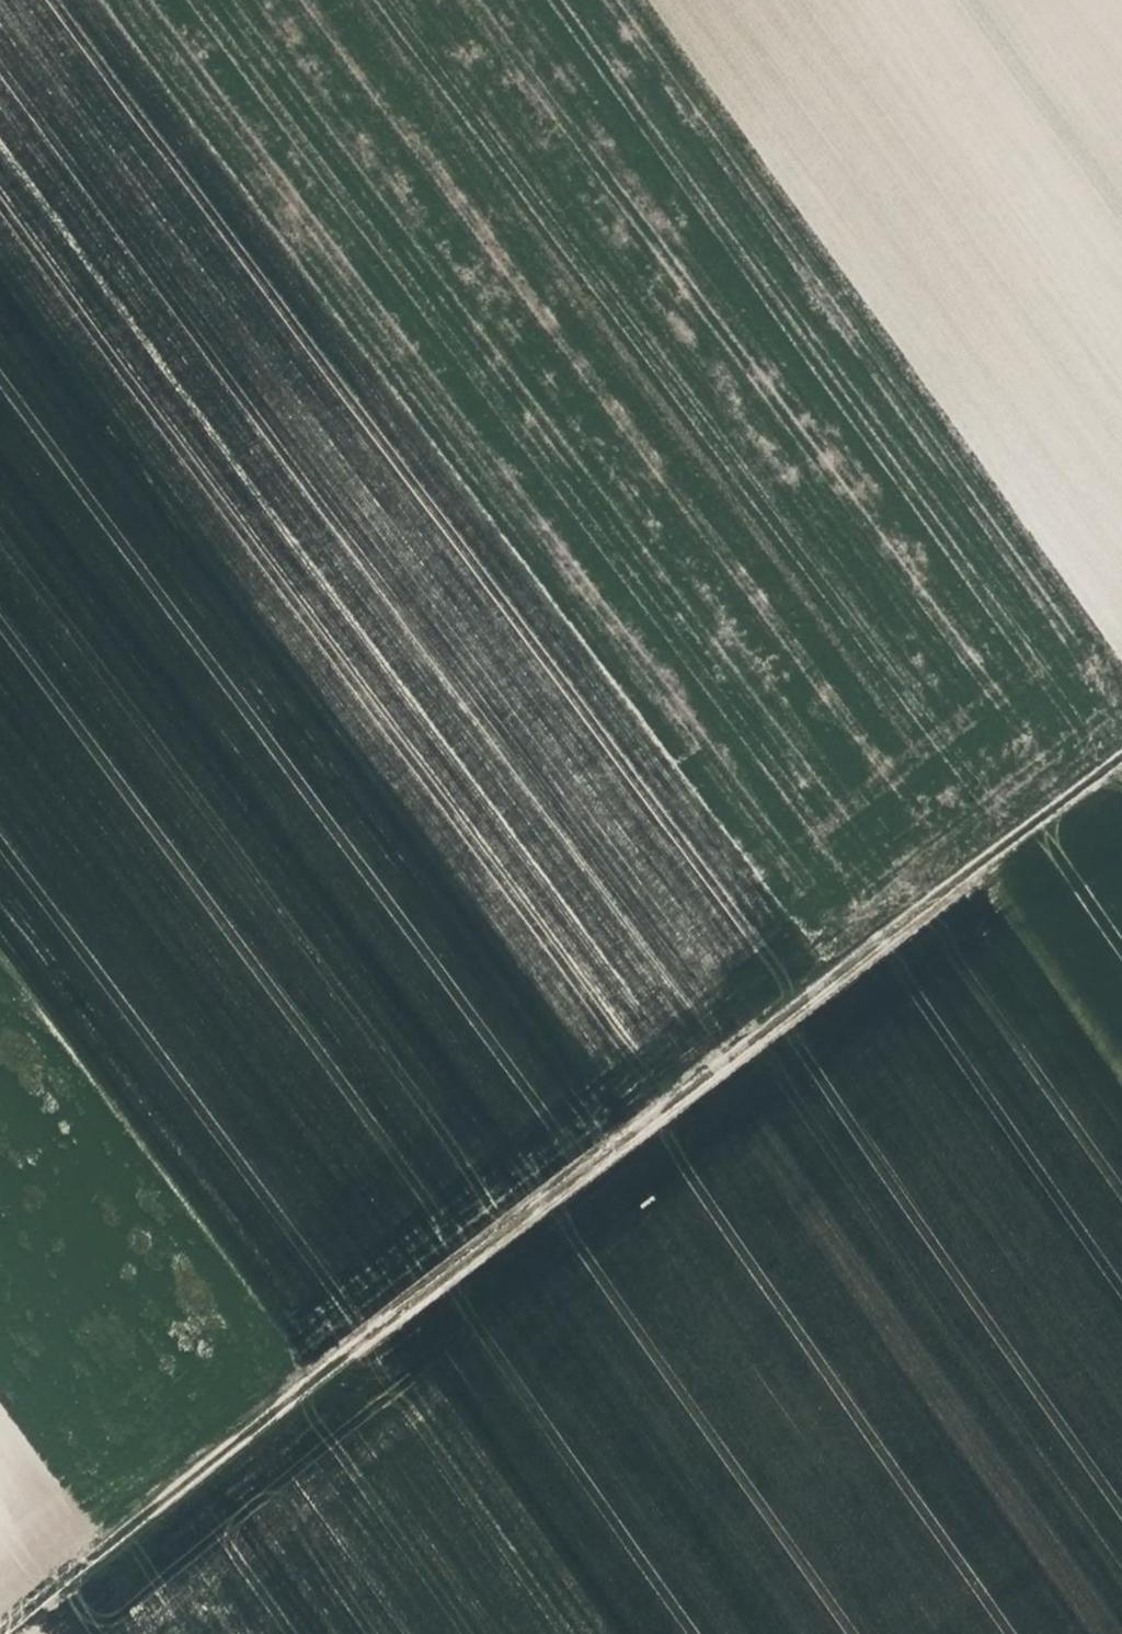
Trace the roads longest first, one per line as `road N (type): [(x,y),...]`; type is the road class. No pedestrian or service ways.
road 1 (track): [(0,1633),(336,1363),(1121,758)]

